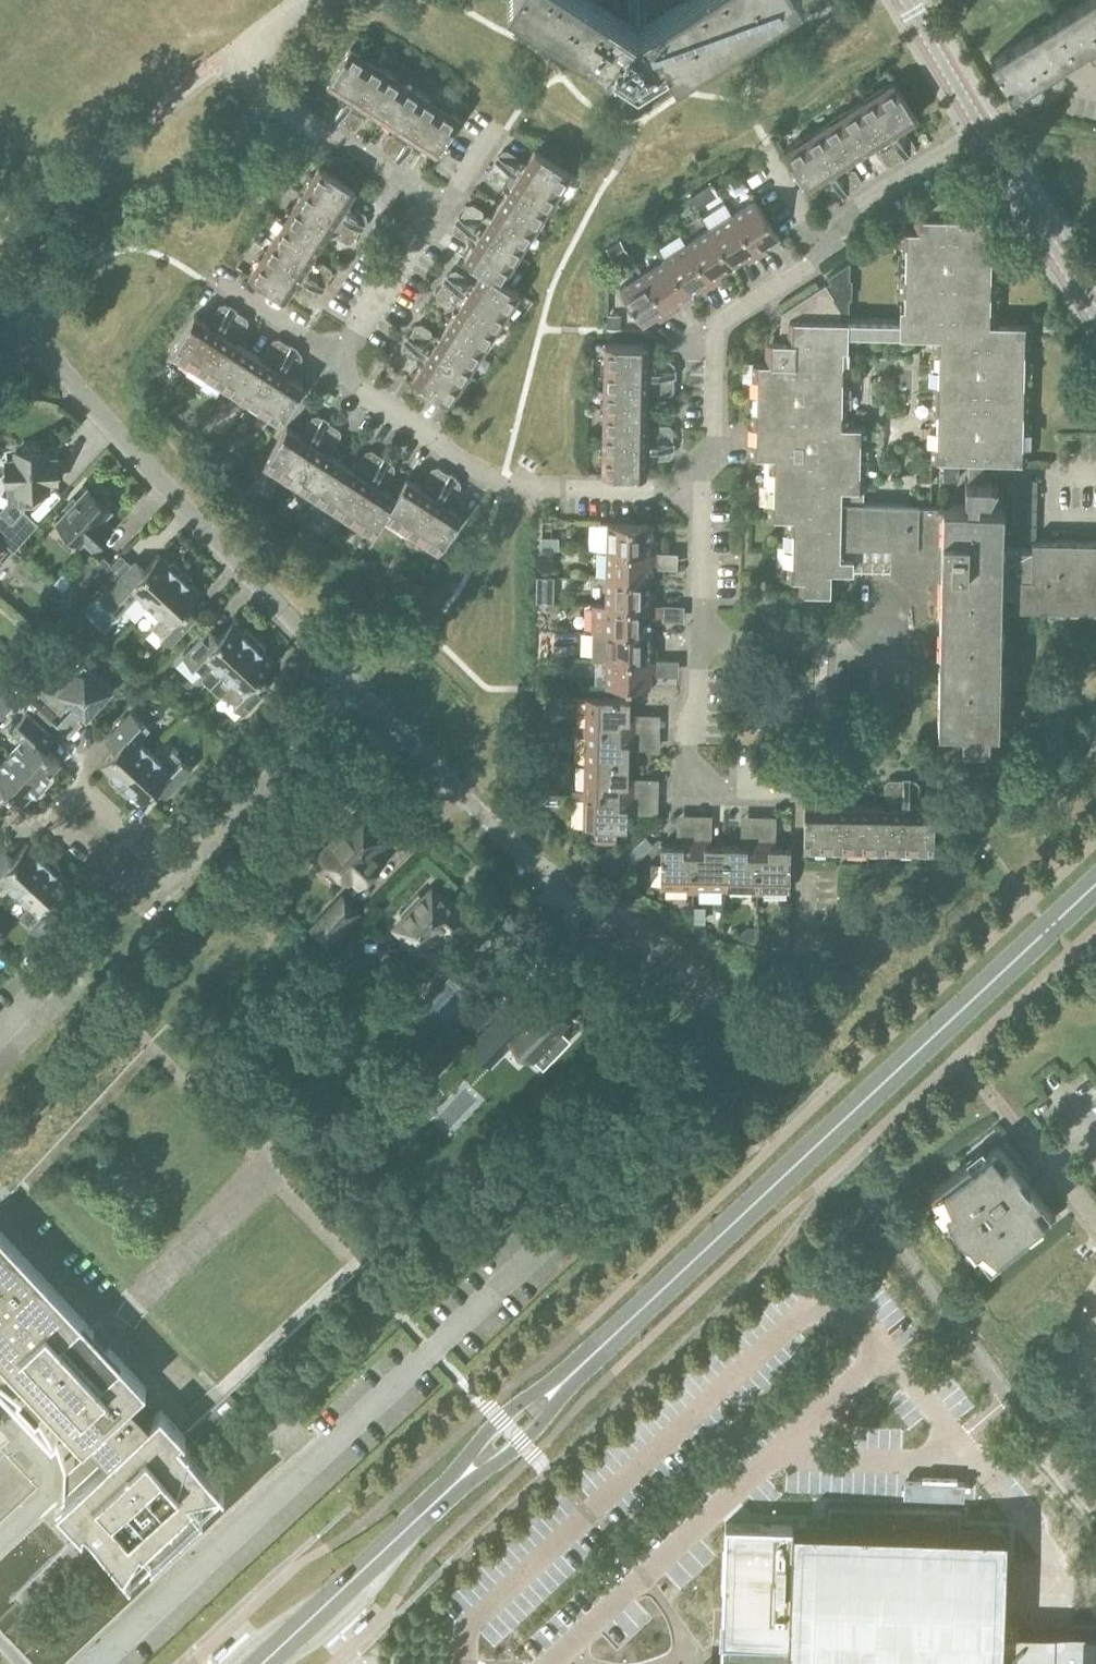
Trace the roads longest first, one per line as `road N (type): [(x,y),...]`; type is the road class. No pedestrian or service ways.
road 1 (tertiary): [(261,1663),(1095,884)]
road 2 (unclassified): [(352,689),(0,303)]
road 3 (residential): [(695,491),(514,491),(330,381),(342,359)]
road 4 (unclassified): [(71,817),(142,887),(163,888),(352,689)]
road 5 (residential): [(442,207),(284,101),(244,50),(318,0)]
road 6 (unclassified): [(612,913),(523,852),(352,689)]
road 7 (residential): [(695,491),(709,464),(715,328),(812,264),(817,232)]
road 8 (residential): [(797,783),(681,782),(701,644)]
road 9 (residential): [(1095,323),(980,136)]
road 10 (residential): [(817,232),(980,136)]
road 11 (residential): [(342,359),(442,207)]
road 12 (residential): [(980,136),(904,0)]
road 13 (residential): [(701,644),(695,491)]
road 14 (residential): [(342,359),(216,279)]
road 15 (residential): [(1095,1439),(1085,1402),(1095,1313)]
road 16 (residential): [(1095,1220),(1019,1126)]

